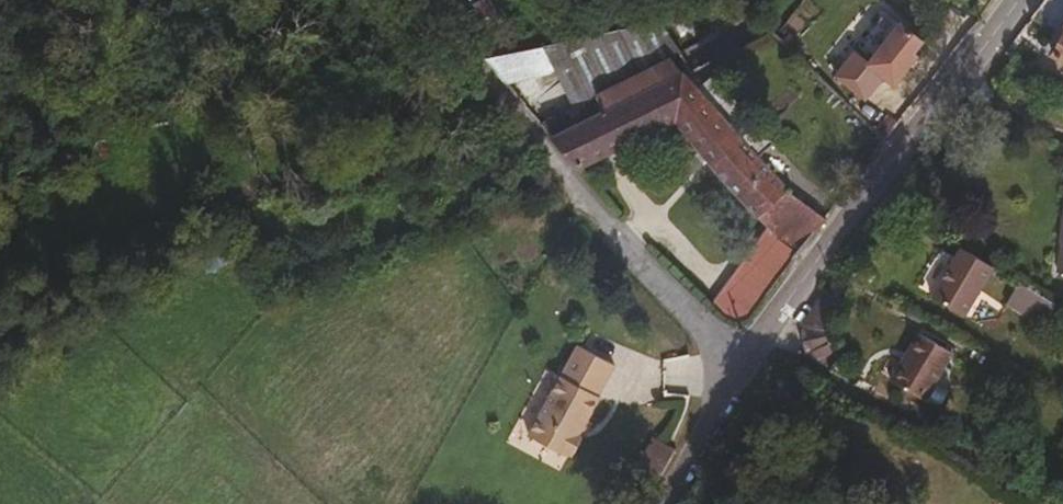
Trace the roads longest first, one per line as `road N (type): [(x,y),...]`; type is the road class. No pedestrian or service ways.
road 1 (tertiary): [(1018,0),(743,369)]
road 2 (residential): [(464,71),(743,369)]
road 3 (tertiary): [(743,369),(666,503)]

